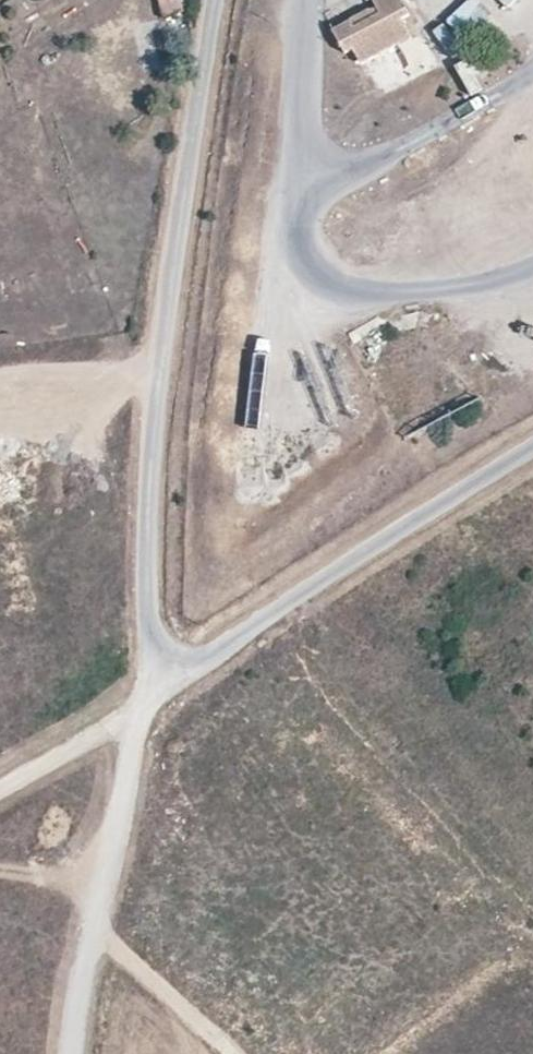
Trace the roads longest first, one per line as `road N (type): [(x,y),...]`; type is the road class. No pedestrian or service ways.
road 1 (unclassified): [(227,0),(166,370),(141,704)]
road 2 (track): [(74,1053),(81,979),(141,704),(0,796)]
road 3 (unclassified): [(532,443),(141,704)]
road 4 (track): [(95,936),(228,1053)]
road 5 (track): [(0,401),(166,370)]

